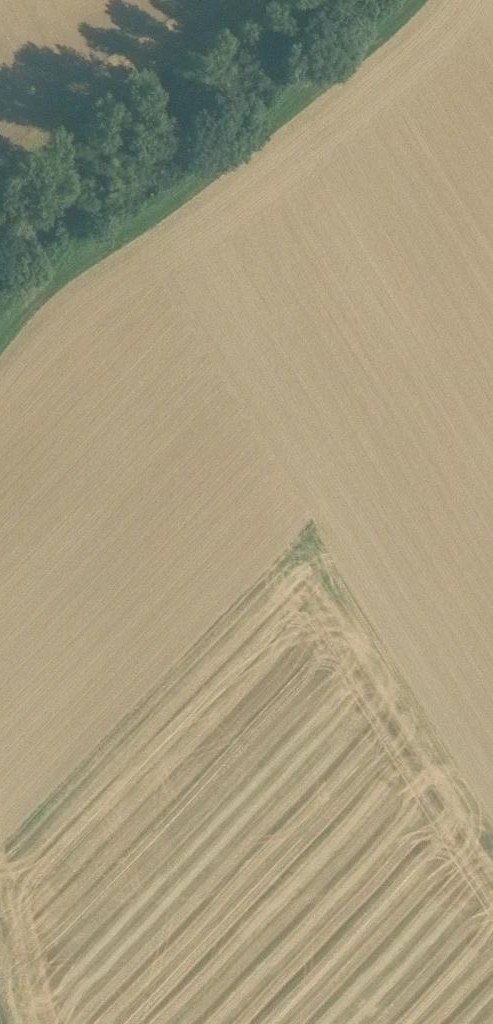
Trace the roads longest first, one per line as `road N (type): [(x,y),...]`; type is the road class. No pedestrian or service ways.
road 1 (track): [(0,370),(43,308),(77,276),(402,33),(421,0)]

